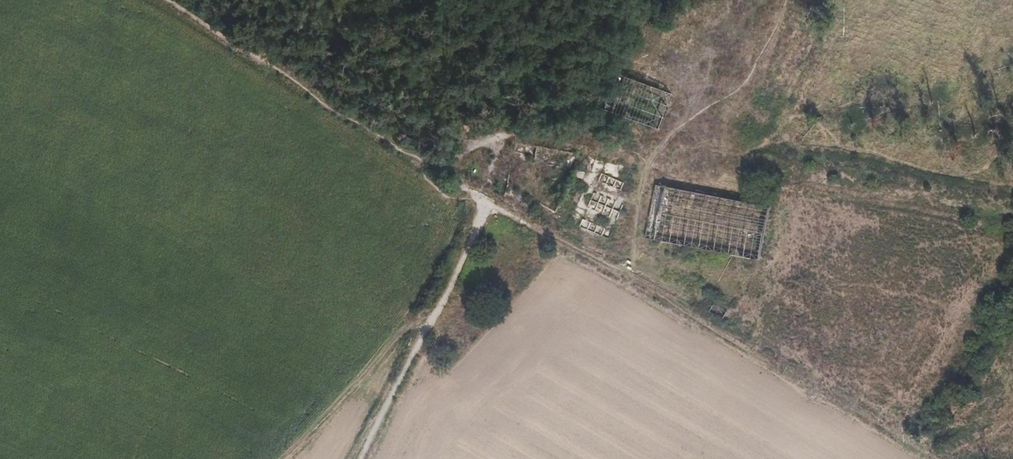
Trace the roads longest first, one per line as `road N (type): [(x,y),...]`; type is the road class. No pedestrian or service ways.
road 1 (track): [(938,458),(488,199)]
road 2 (track): [(788,0),(750,91),(716,132),(626,148),(515,138),(488,199)]
road 3 (track): [(168,0),(488,199)]
road 4 (track): [(1012,213),(681,142)]
road 5 (track): [(284,458),(406,330),(443,306)]
road 6 (track): [(505,147),(533,0)]
road 7 (track): [(602,262),(621,247),(645,204),(653,146)]

